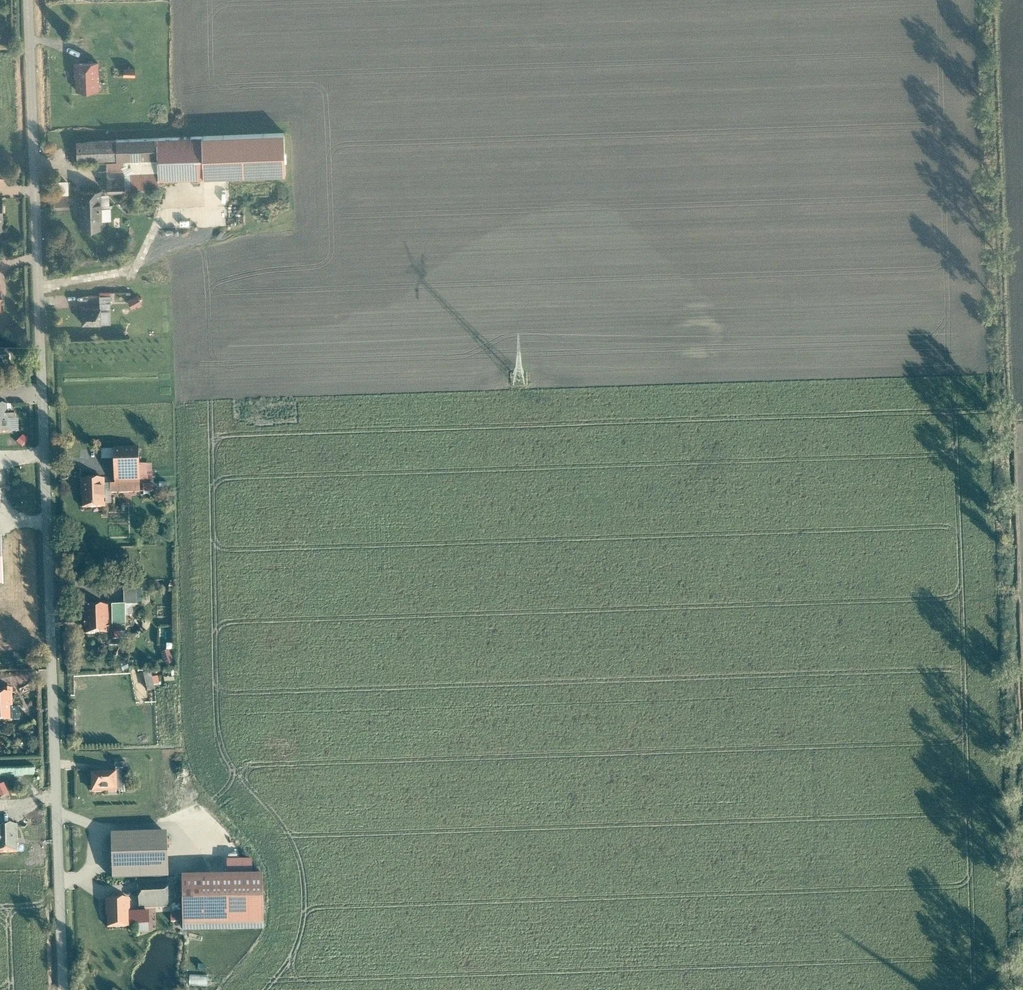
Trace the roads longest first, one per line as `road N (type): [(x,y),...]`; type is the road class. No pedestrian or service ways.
road 1 (residential): [(28,0),(63,989)]

